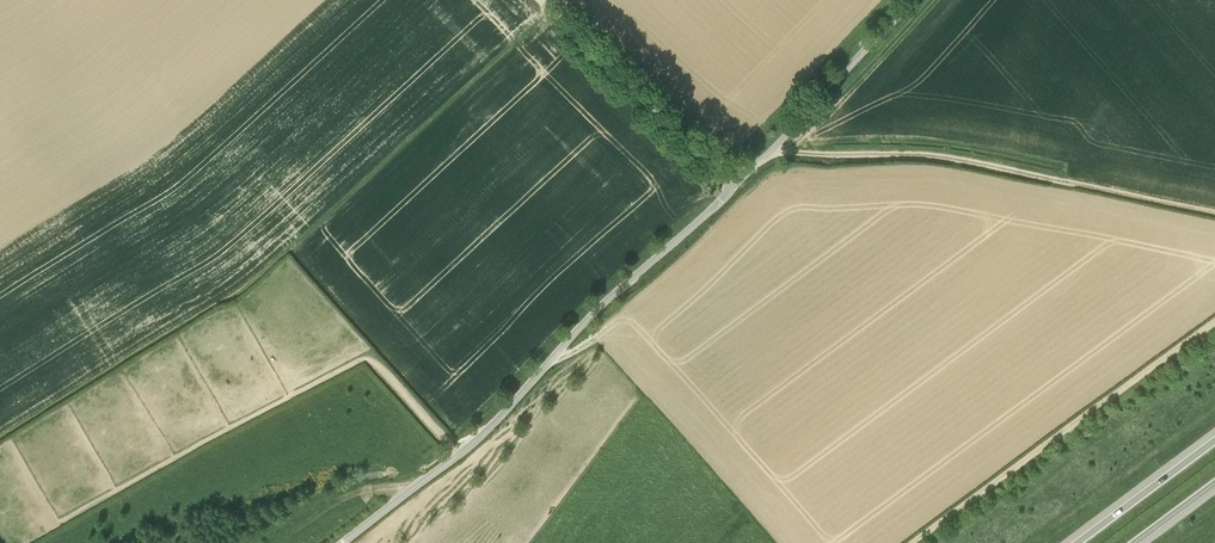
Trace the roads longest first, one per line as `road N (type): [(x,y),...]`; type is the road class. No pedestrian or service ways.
road 1 (unclassified): [(341,542),(491,427),(592,315),(738,181),(541,0)]
road 2 (track): [(458,454),(394,379),(364,358),(64,520)]
road 3 (track): [(770,153),(950,158),(1214,213)]
road 4 (track): [(1214,320),(912,542)]
road 5 (primary): [(1214,440),(1076,542)]

